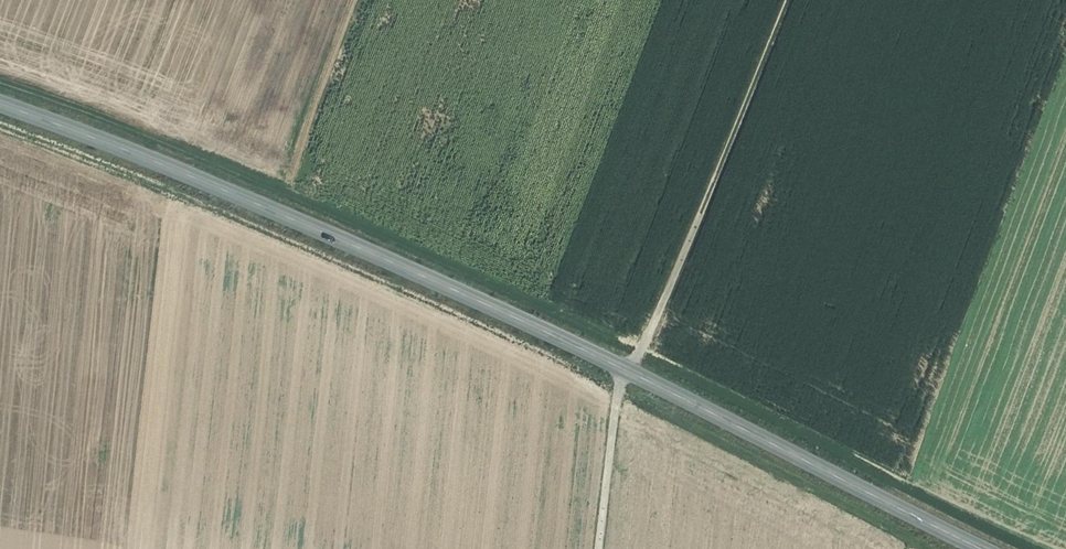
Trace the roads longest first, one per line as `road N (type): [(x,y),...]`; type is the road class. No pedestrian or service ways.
road 1 (secondary): [(979,548),(621,369),(327,235),(0,104)]
road 2 (track): [(599,548),(621,369),(639,354),(789,0)]

